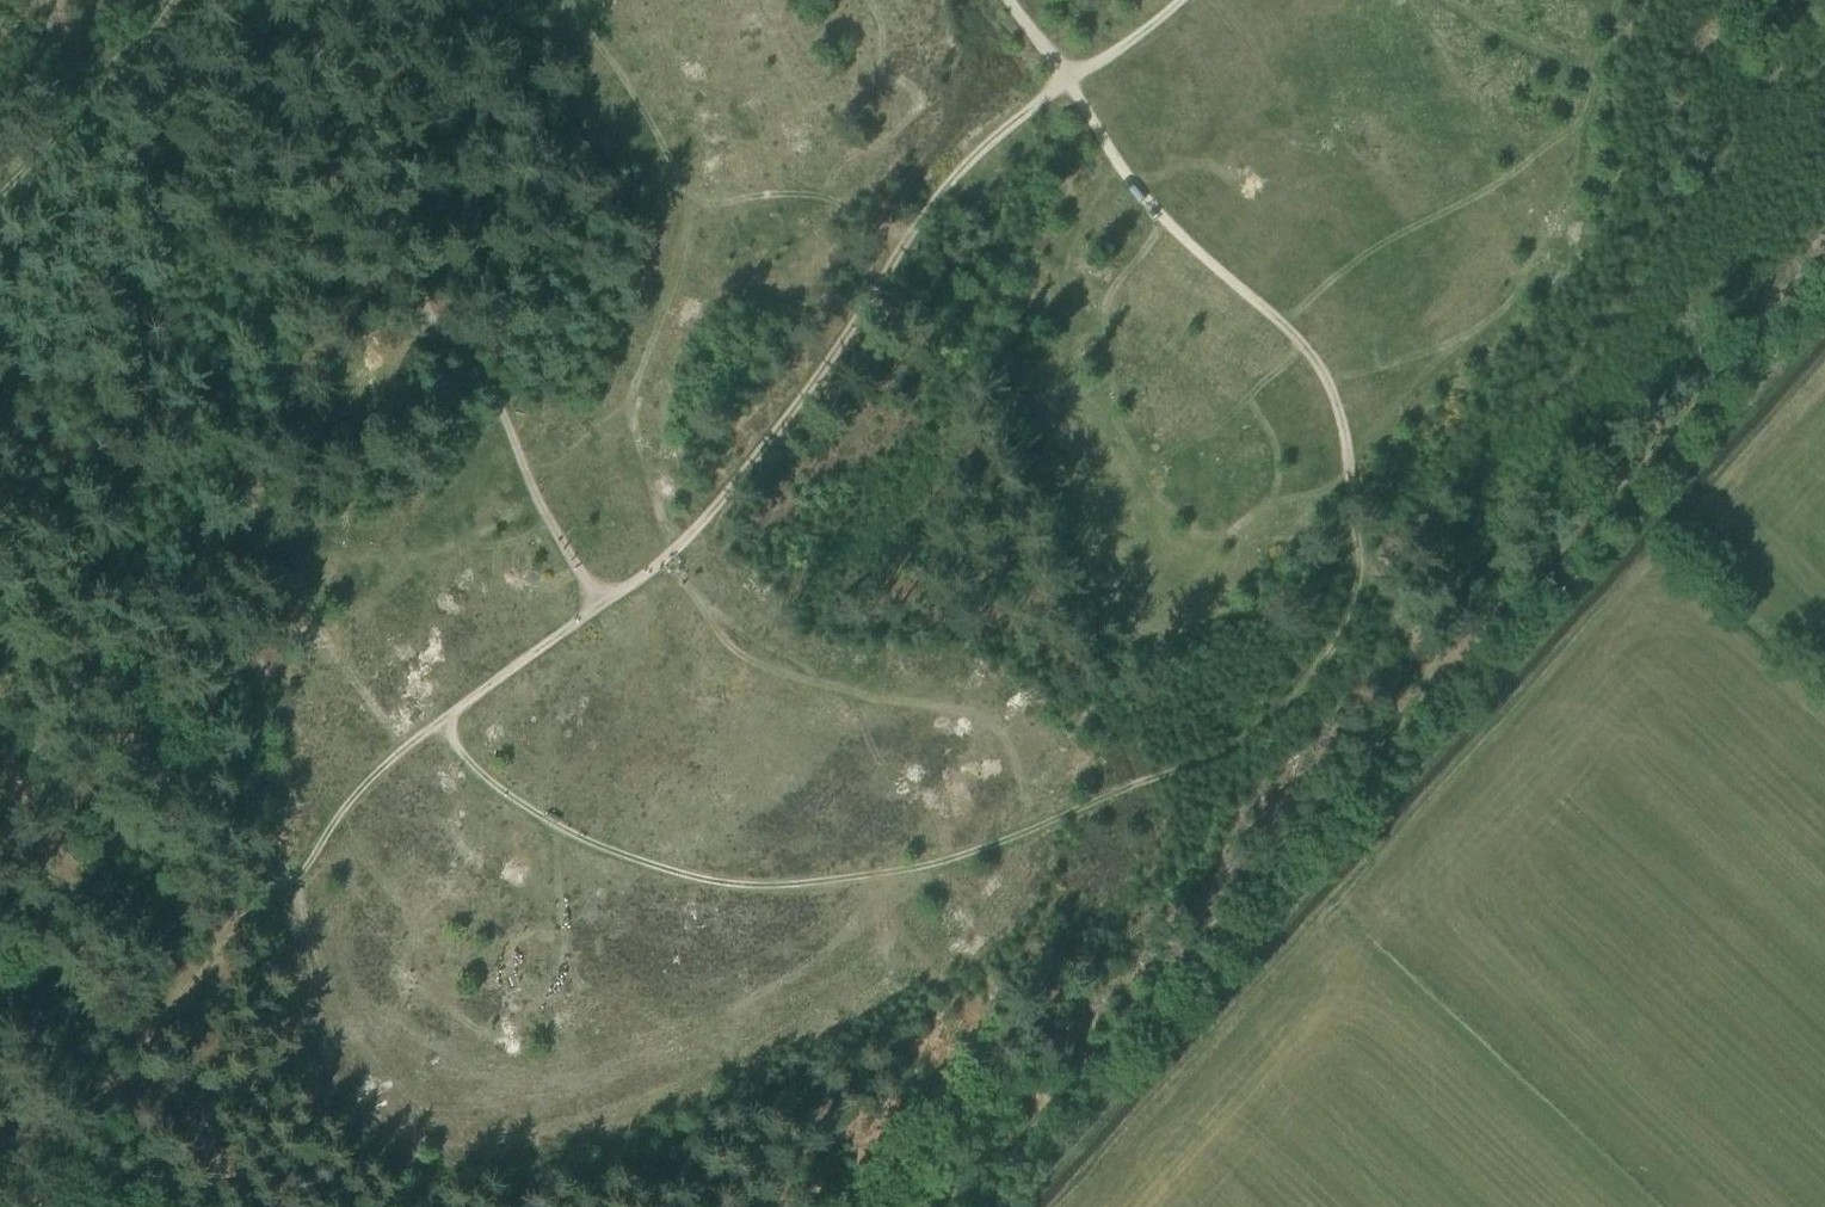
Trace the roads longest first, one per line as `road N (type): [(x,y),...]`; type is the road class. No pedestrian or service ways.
road 1 (track): [(972,1206),(1824,268)]
road 2 (track): [(97,1105),(0,1002)]

